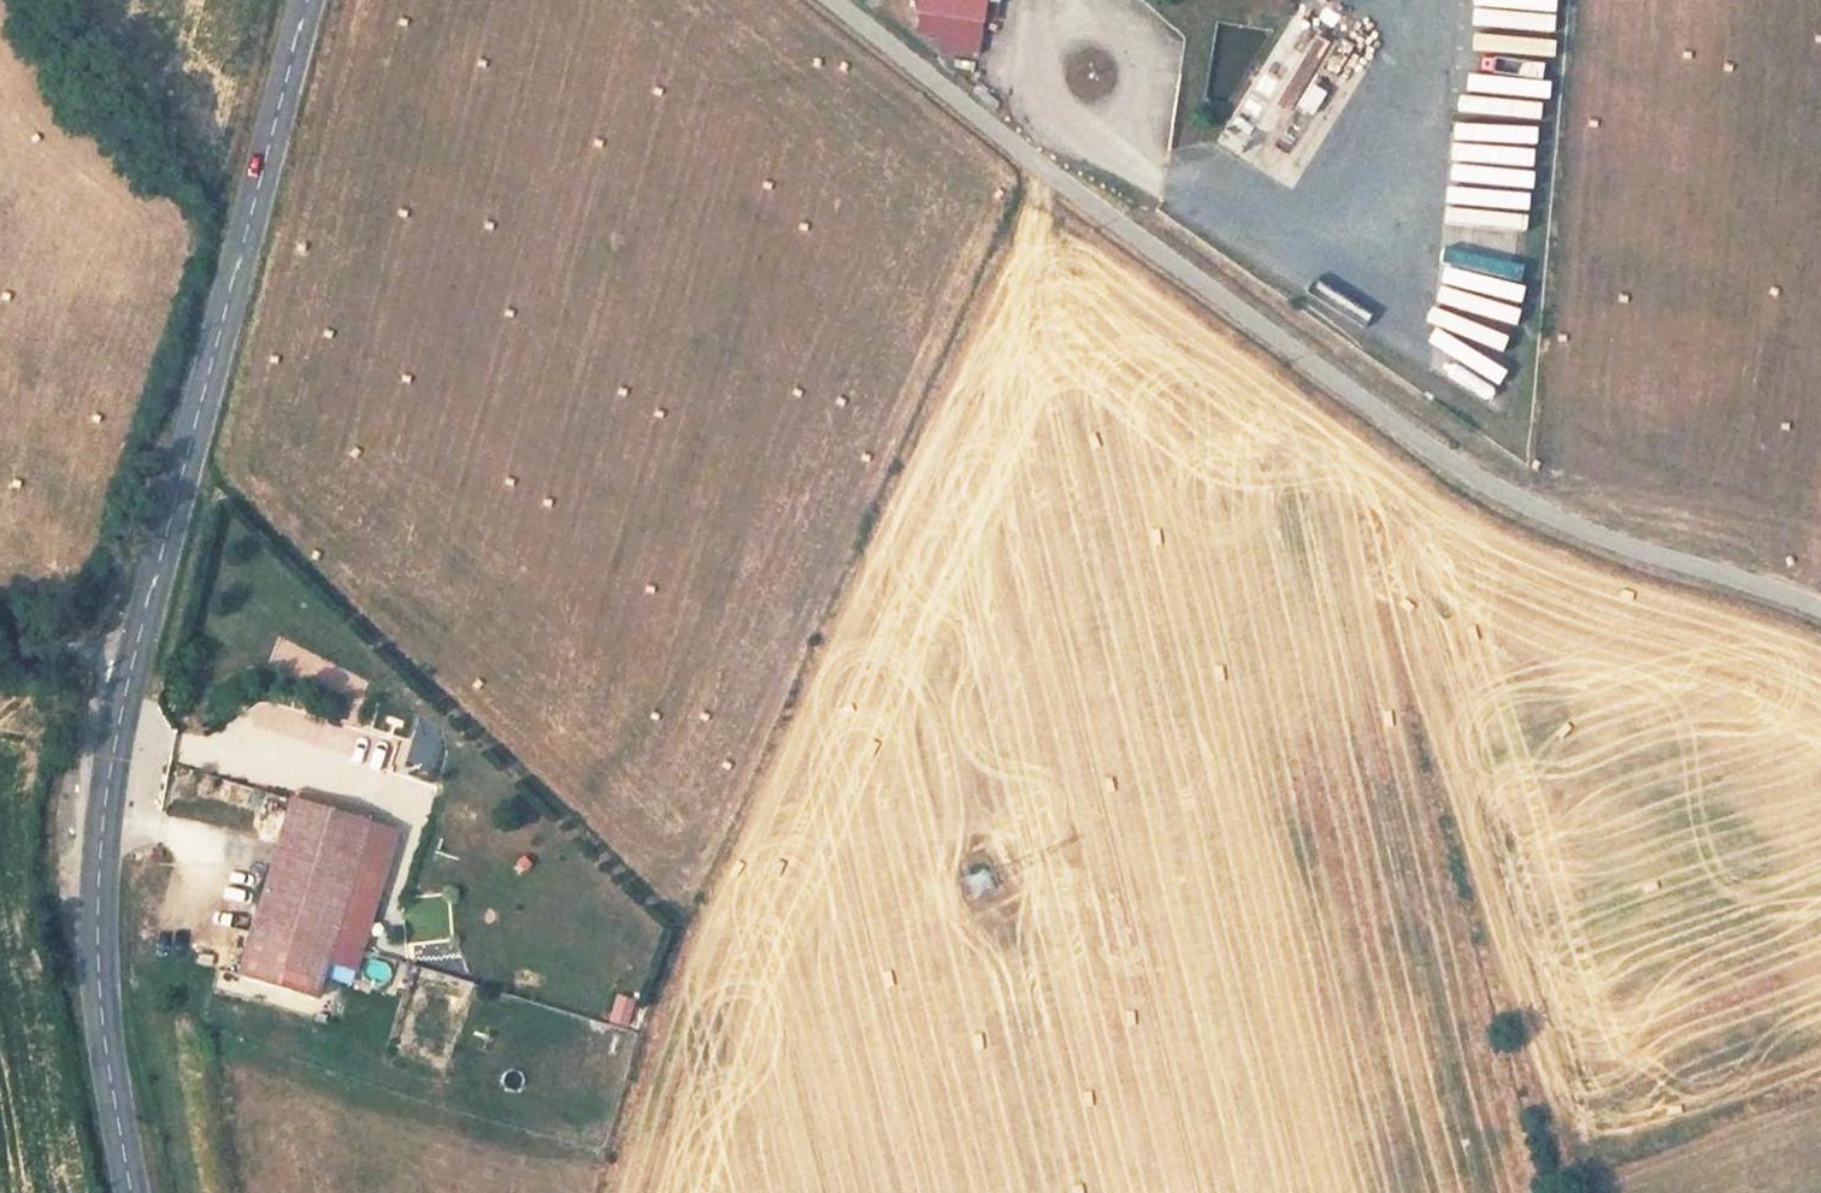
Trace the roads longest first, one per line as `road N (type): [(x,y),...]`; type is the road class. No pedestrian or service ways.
road 1 (tertiary): [(152,1192),(99,874),(105,762),(310,0)]
road 2 (residential): [(1820,610),(1599,538),(1494,490),(1045,171),(830,0)]
road 3 (track): [(0,666),(124,691)]

